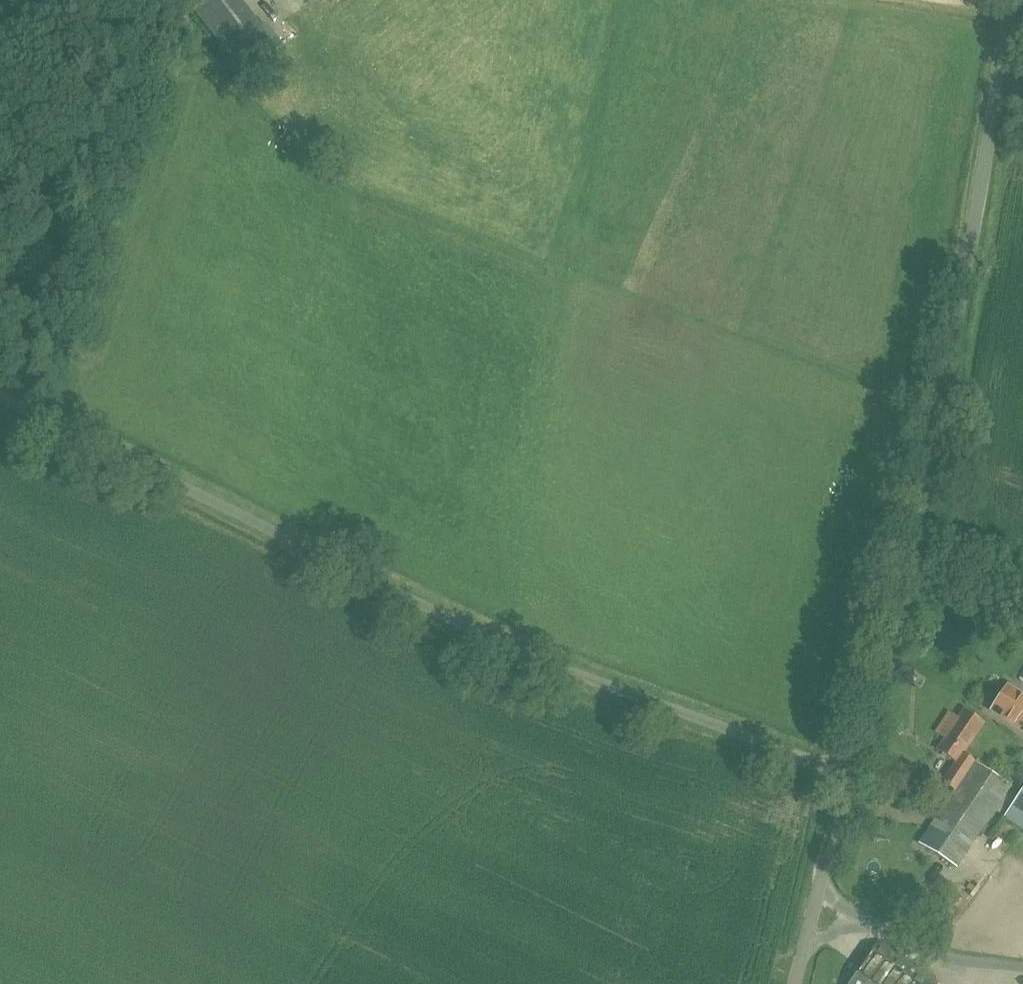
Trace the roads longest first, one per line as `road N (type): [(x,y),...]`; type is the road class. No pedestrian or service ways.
road 1 (unclassified): [(847,773),(526,657),(0,397)]
road 2 (unclassified): [(909,528),(993,134),(1011,0)]
road 3 (unclassified): [(847,773),(909,528)]
road 4 (track): [(817,884),(871,923),(925,948),(1022,968)]
road 5 (unclassified): [(795,983),(847,773)]
road 6 (unclassified): [(1022,590),(909,528)]

